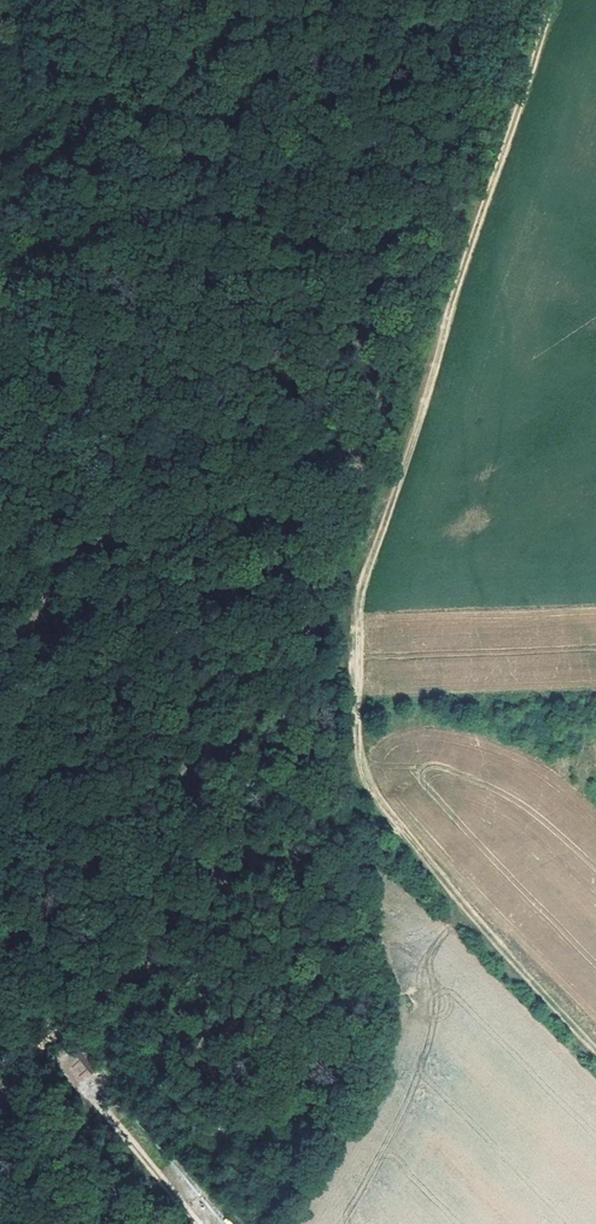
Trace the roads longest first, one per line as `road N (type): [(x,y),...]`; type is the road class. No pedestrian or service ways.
road 1 (track): [(552,0),(349,603),(349,742),(361,788),(595,1052)]
road 2 (track): [(354,586),(89,477),(0,381)]
road 3 (track): [(201,1223),(63,1060)]

